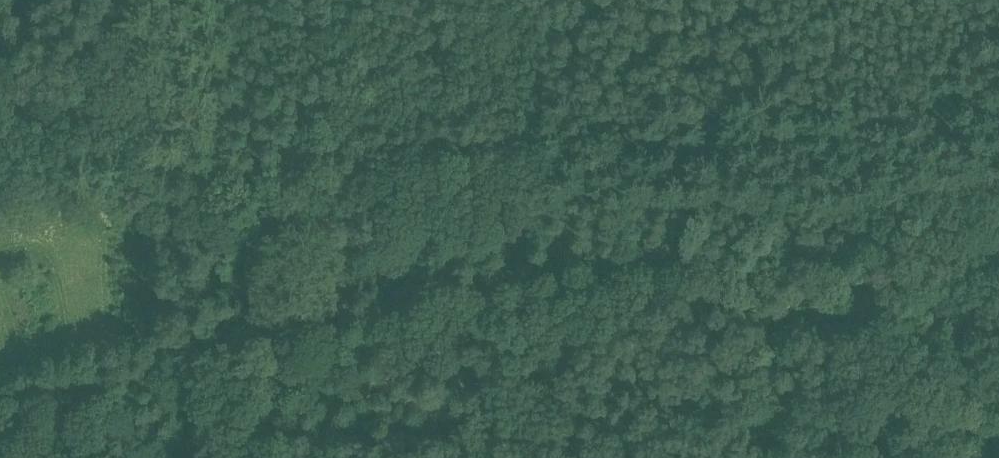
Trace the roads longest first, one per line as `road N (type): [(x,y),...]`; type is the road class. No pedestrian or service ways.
road 1 (track): [(302,225),(282,457)]
road 2 (track): [(314,0),(302,225)]

